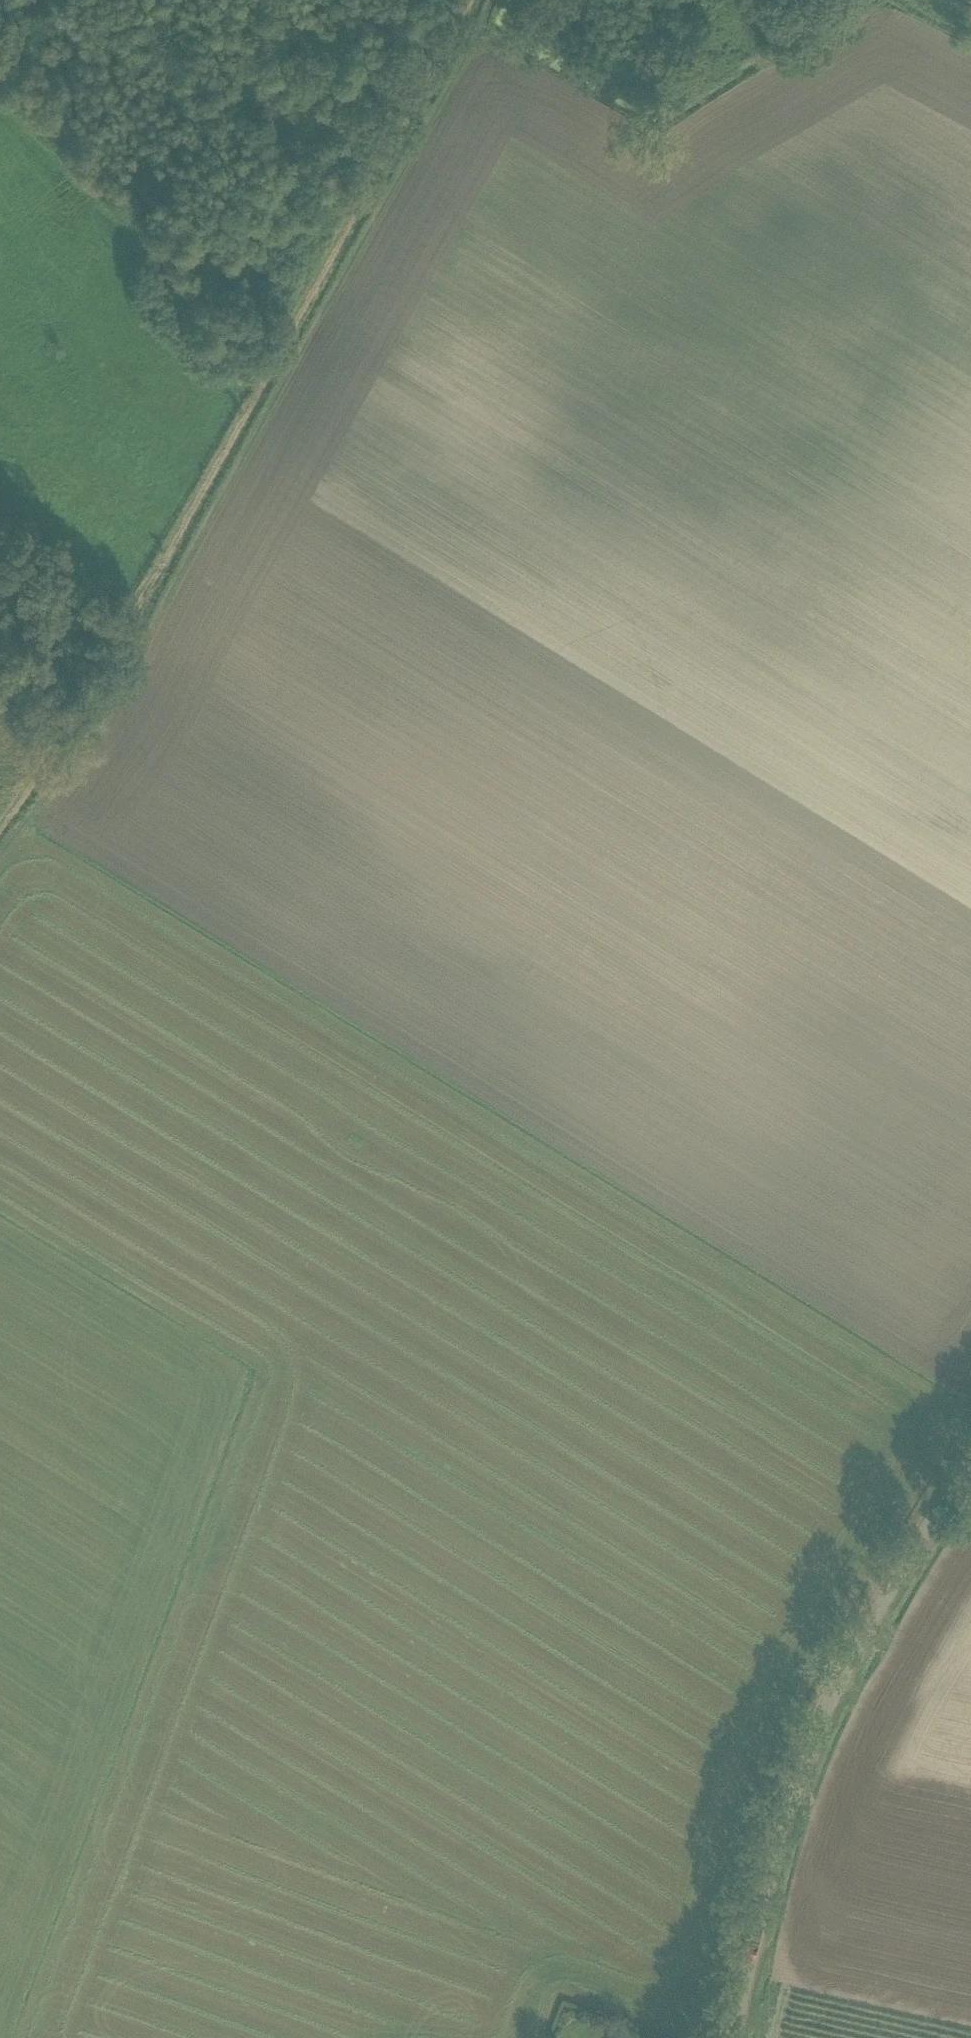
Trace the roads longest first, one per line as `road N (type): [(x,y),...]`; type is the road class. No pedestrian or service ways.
road 1 (unclassified): [(740,2037),(813,1749),(855,1657),(970,1458)]

